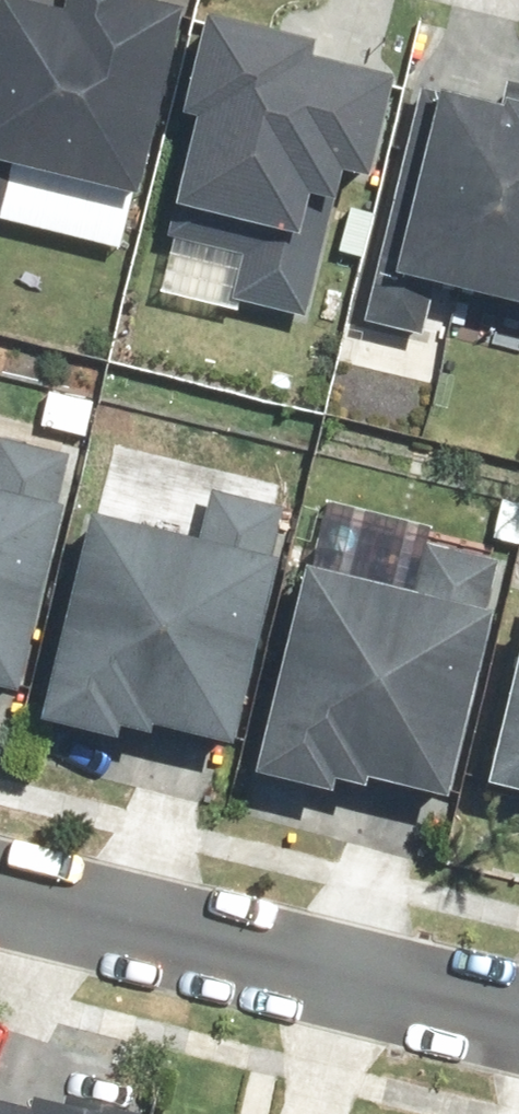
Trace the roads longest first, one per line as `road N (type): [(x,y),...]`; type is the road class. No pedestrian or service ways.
road 1 (residential): [(518,1019),(0,892)]

